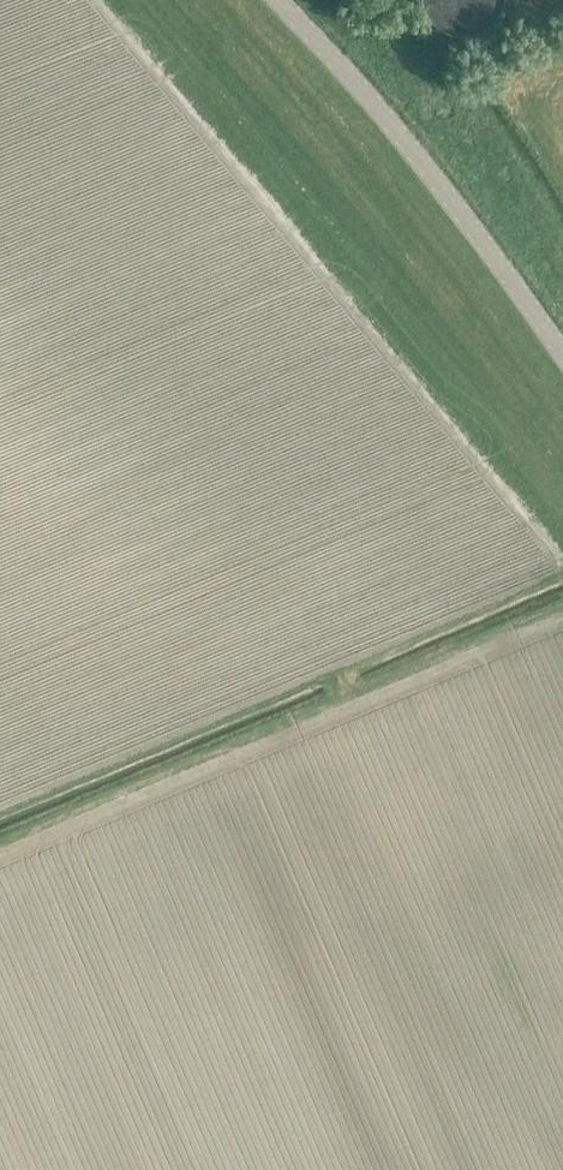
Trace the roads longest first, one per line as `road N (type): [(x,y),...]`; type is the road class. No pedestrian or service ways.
road 1 (tertiary): [(562,357),(397,135),(278,0)]

